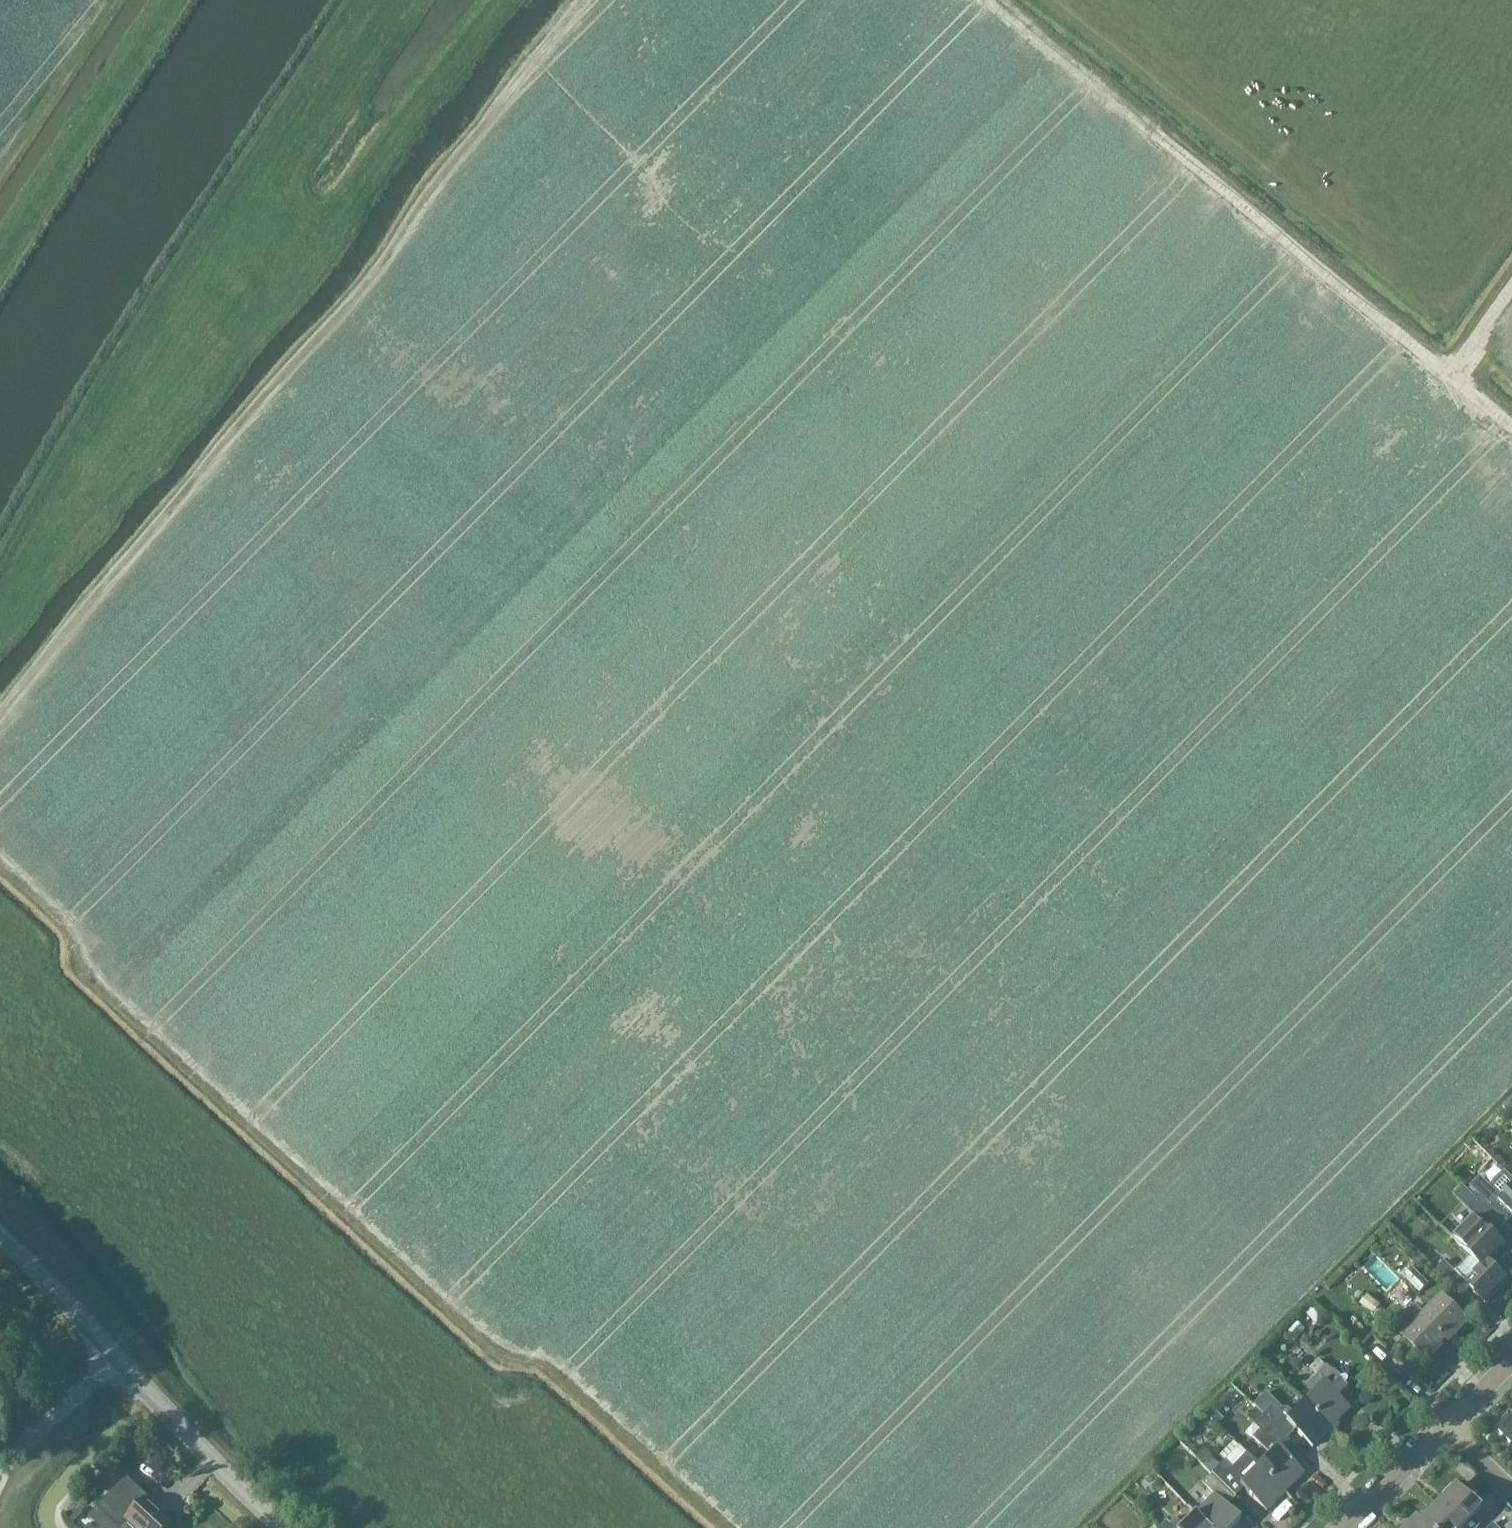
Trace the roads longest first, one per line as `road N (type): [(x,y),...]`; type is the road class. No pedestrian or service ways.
road 1 (unclassified): [(286,1527),(0,1240)]
road 2 (track): [(1449,375),(1161,138)]
road 3 (residential): [(1343,1527),(1446,1424)]

